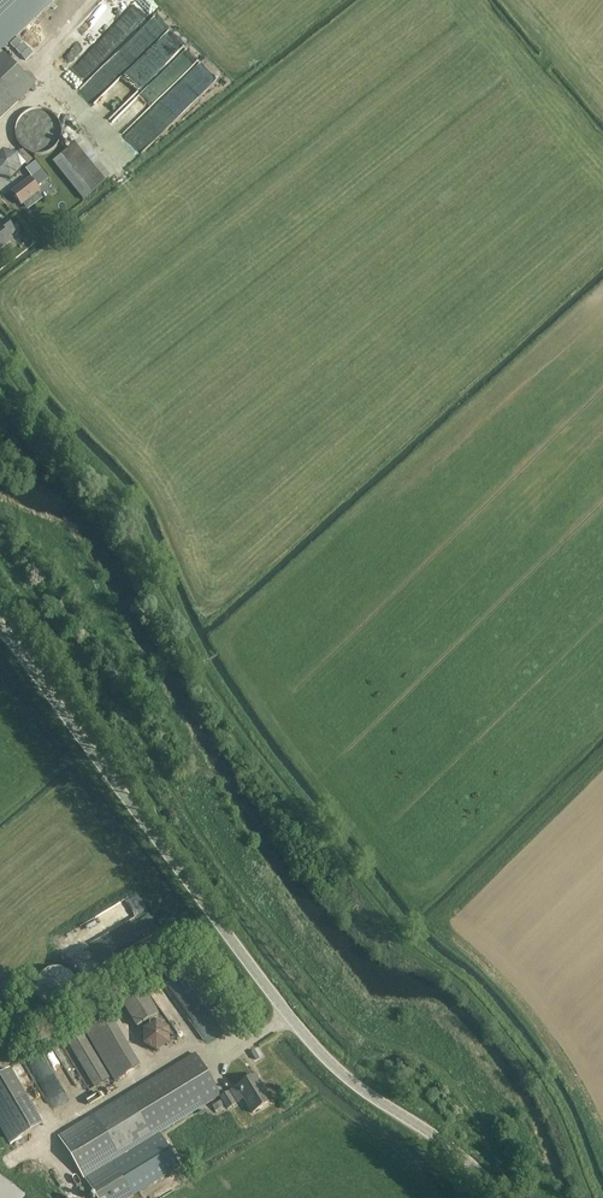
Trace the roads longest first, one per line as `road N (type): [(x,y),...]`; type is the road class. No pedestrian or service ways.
road 1 (unclassified): [(501,1197),(451,1147),(342,1074),(266,987),(0,624)]

